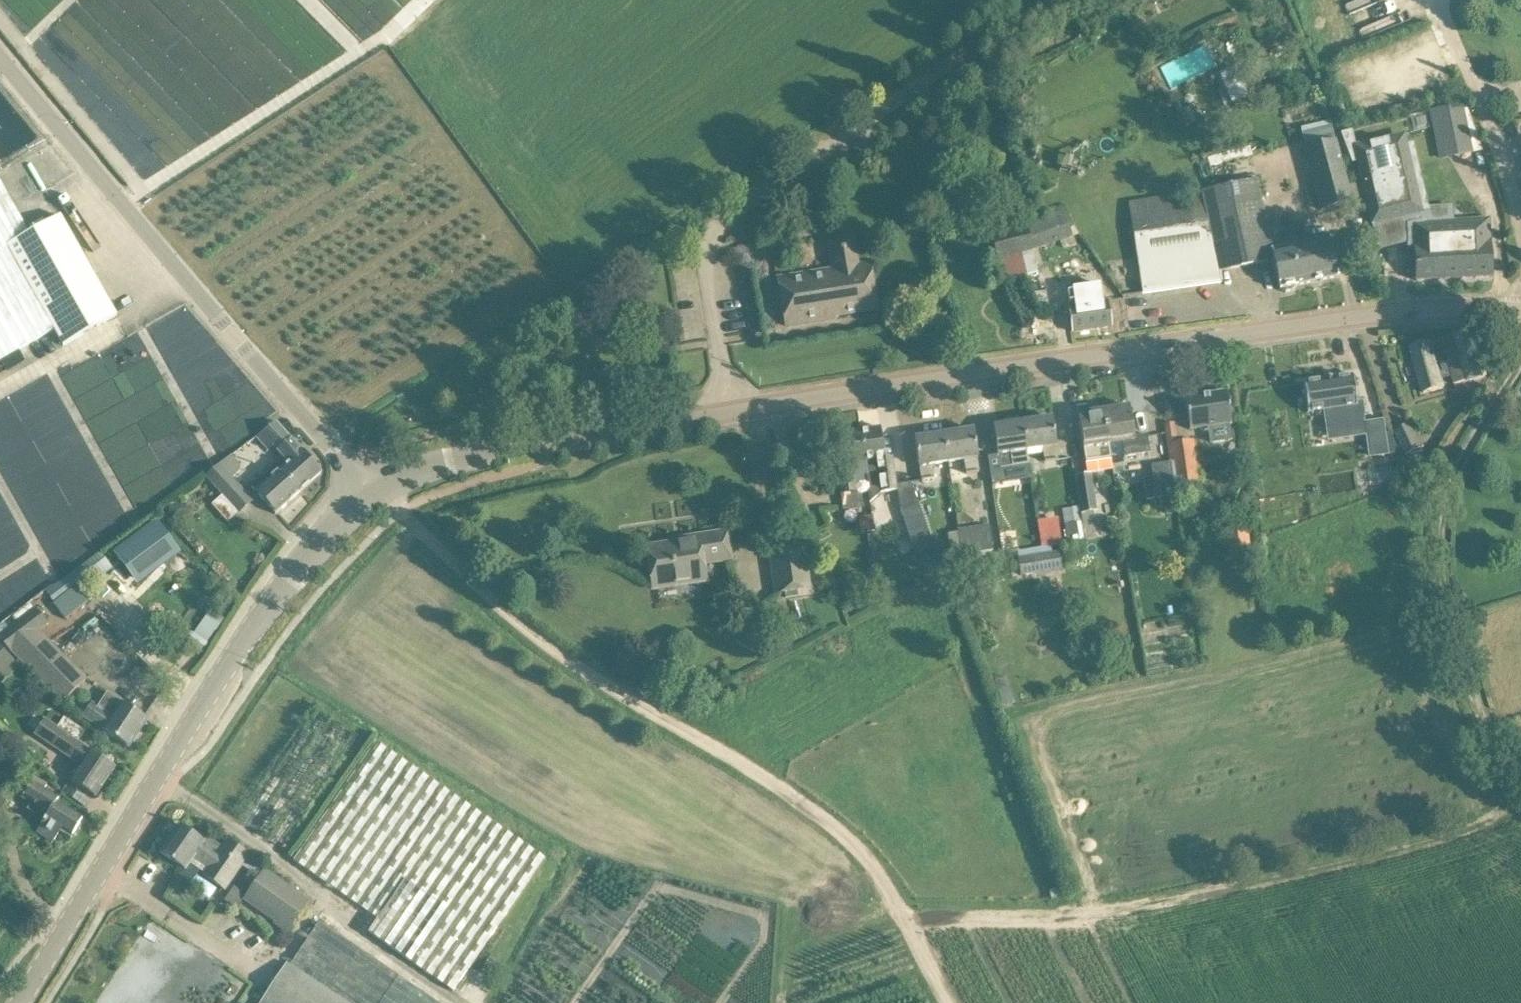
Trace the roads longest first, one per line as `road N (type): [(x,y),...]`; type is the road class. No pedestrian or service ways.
road 1 (track): [(1520,805),(1440,839),(1180,899),(908,920),(846,835),(767,777),(537,637),(403,511)]
road 2 (tertiary): [(1520,314),(1379,314),(730,412)]
road 3 (tertiary): [(20,1002),(246,637),(340,518),(376,488)]
road 4 (residential): [(730,412),(707,277),(708,248),(720,224),(1038,0)]
road 5 (unclassified): [(376,488),(330,447),(0,55)]
road 6 (track): [(1520,363),(1461,465),(1447,544),(1455,625),(1508,782),(1520,799)]
road 7 (tertiary): [(730,412),(454,460),(376,488)]
road 8 (unclassified): [(1520,233),(1437,0)]

